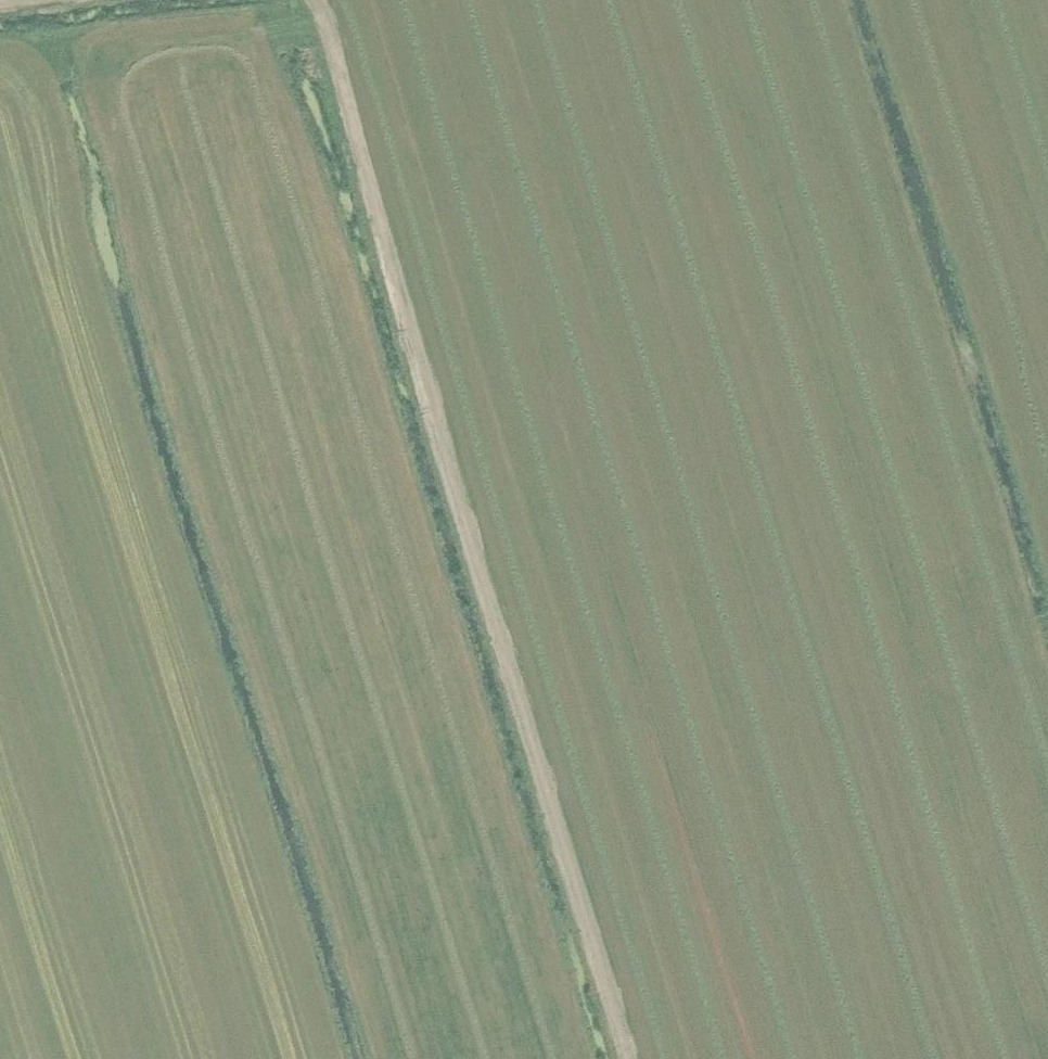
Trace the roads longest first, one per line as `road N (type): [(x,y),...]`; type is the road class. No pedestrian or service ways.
road 1 (track): [(627,1058),(310,0)]

